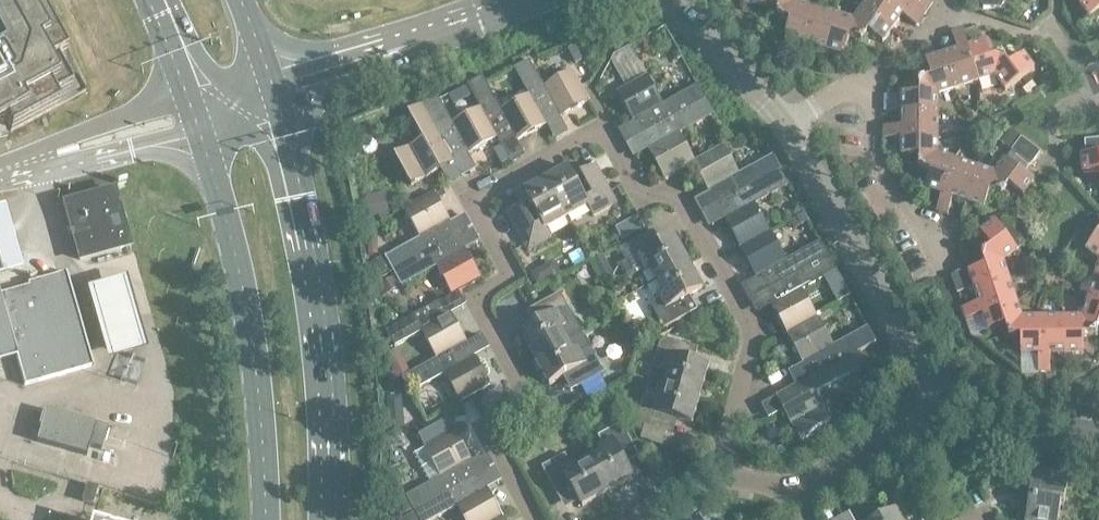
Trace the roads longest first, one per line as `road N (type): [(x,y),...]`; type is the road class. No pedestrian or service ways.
road 1 (residential): [(536,519),(508,458),(524,397),(477,294),(509,276),(475,205),(604,138),(635,187),(677,194),(755,330),(714,479)]
road 2 (secondary): [(337,519),(313,288),(275,107)]
road 3 (secondary): [(198,130),(249,301),(268,519)]
road 4 (tertiary): [(786,134),(940,418)]
road 5 (residential): [(714,479),(791,495),(940,418)]
road 6 (residential): [(786,134),(920,55),(951,0)]
road 7 (tertiary): [(664,0),(786,134)]
road 8 (tertiary): [(275,107),(362,80),(435,37)]
road 9 (tertiary): [(435,37),(379,41),(265,75)]
road 10 (tertiary): [(1098,437),(940,418)]
road 11 (unclassified): [(188,99),(85,131),(53,162)]
road 12 (unclassified): [(53,162),(198,130)]

